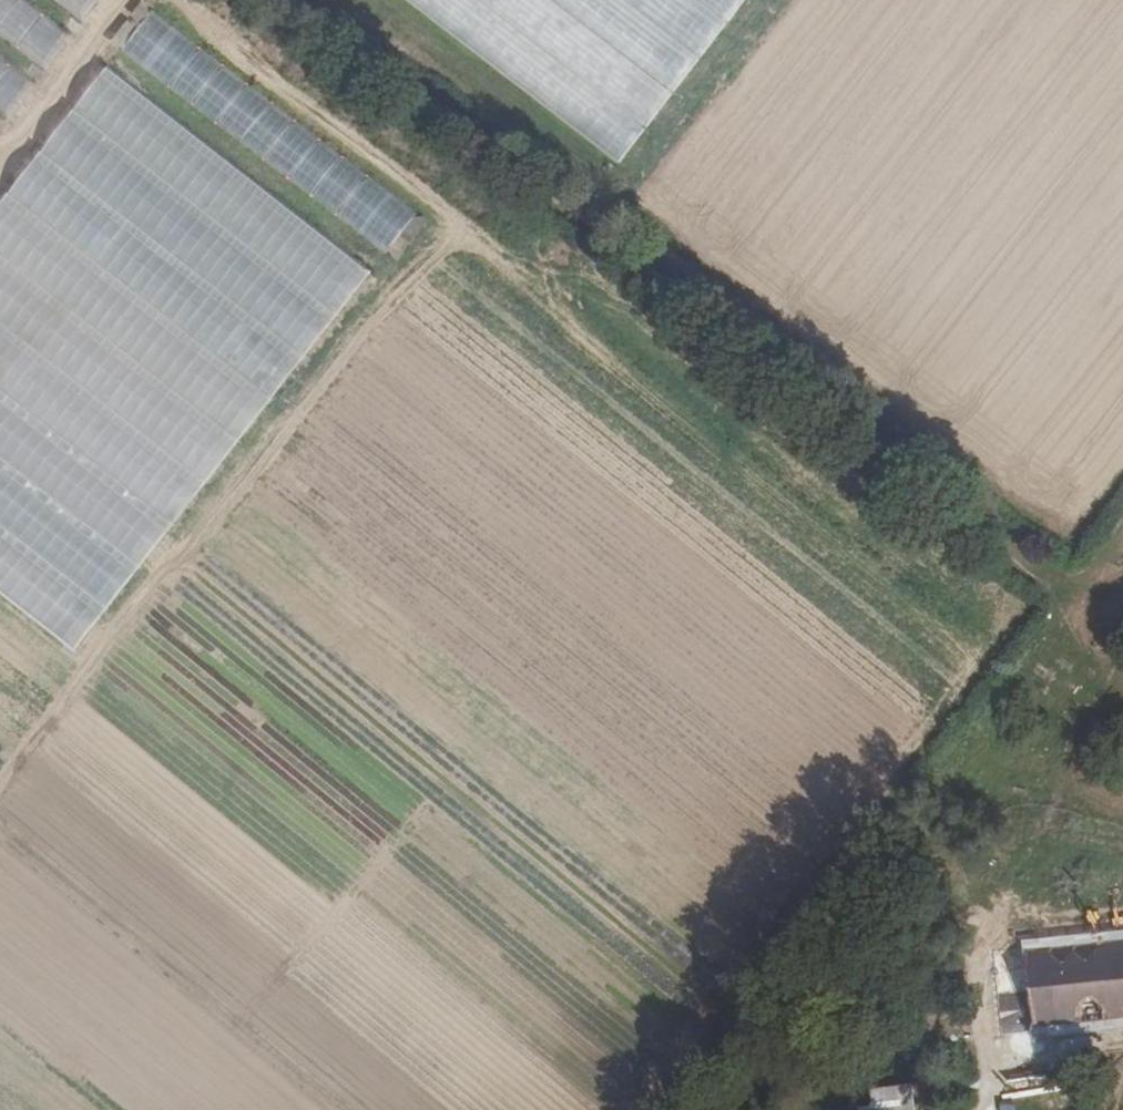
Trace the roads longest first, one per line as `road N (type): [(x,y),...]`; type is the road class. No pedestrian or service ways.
road 1 (track): [(981,1109),(983,971),(995,923),(1122,654)]

